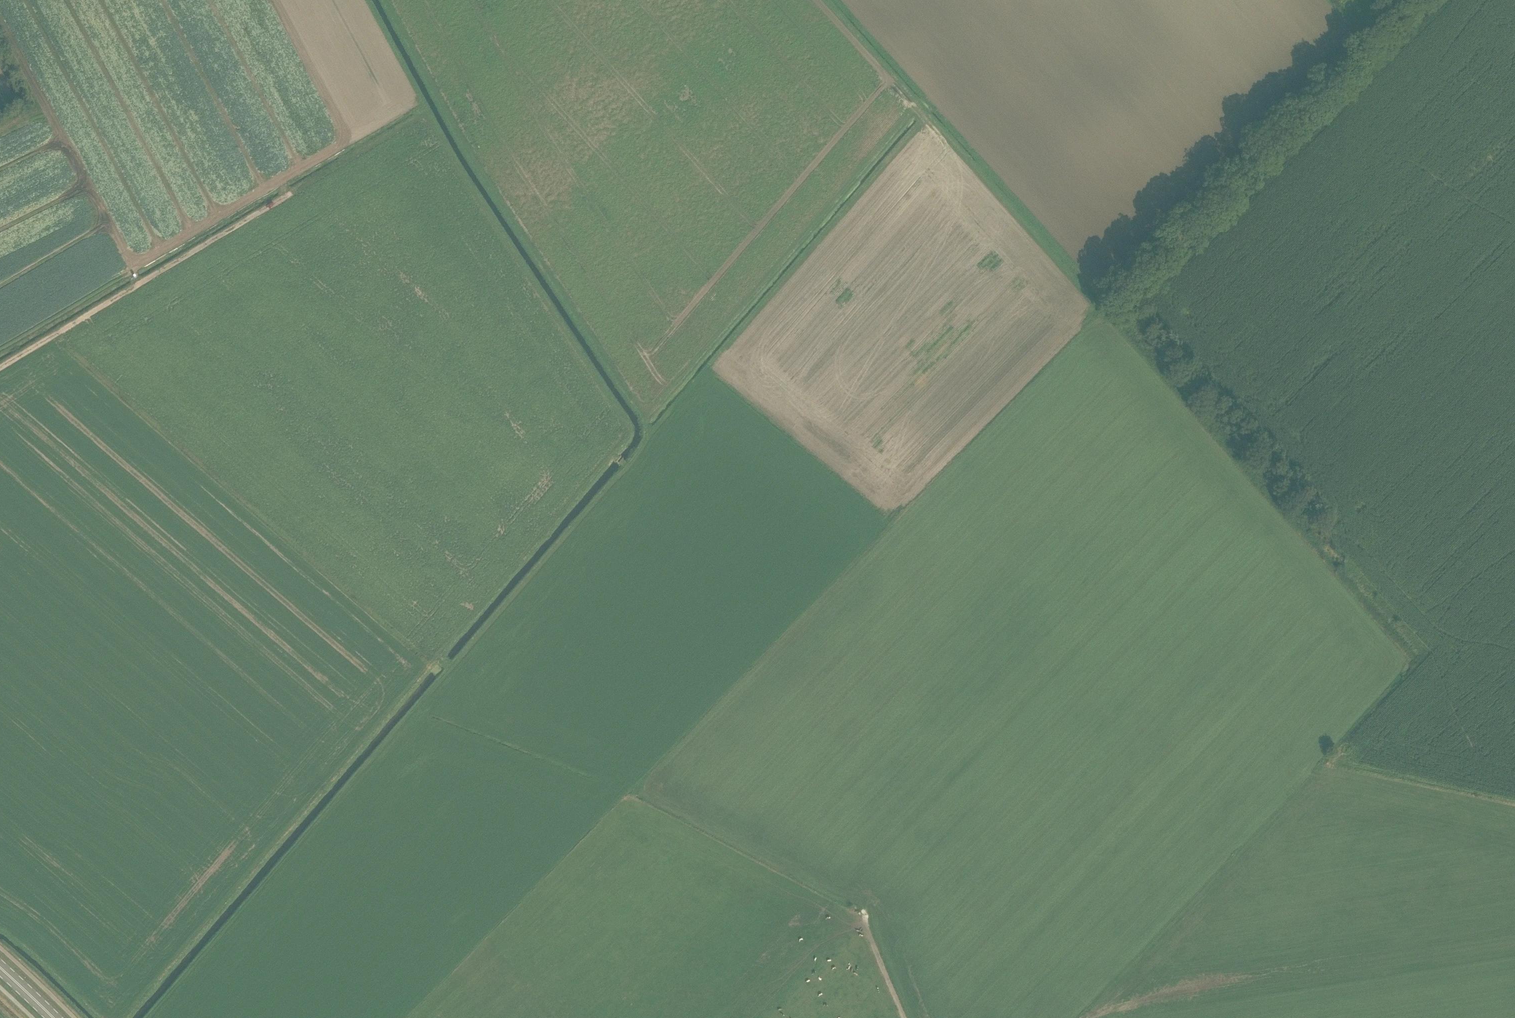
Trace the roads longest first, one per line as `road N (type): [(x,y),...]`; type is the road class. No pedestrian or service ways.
road 1 (track): [(285,186),(288,196),(0,368)]

